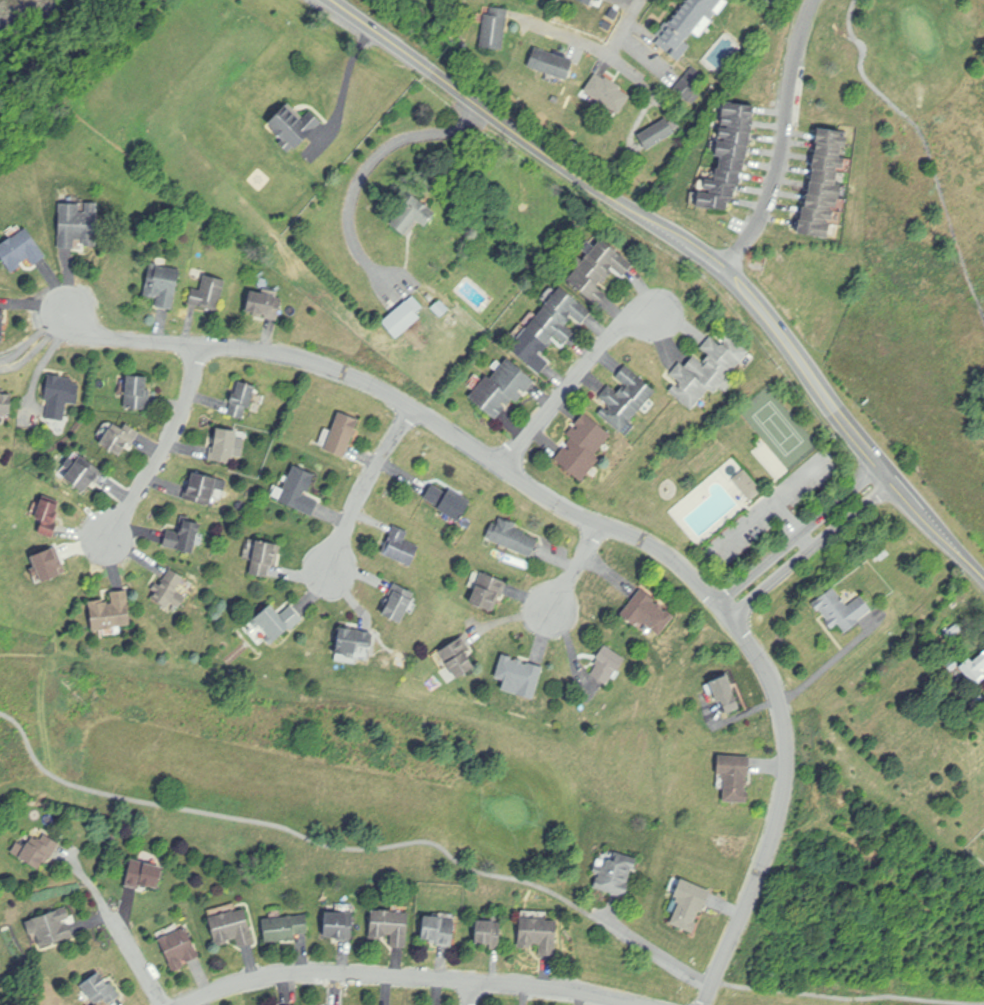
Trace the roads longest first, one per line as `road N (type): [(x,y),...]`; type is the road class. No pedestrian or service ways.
road 1 (residential): [(707,1004),(774,837),(788,761),(786,721),(767,668),(692,574),(651,543),(557,504),(348,373),(259,350),(91,337),(70,312)]
road 2 (tertiary): [(983,576),(893,484),(879,455),(728,267),(517,132),(337,0)]
road 3 (residential): [(190,1004),(291,972),(561,988),(640,1004)]
road 4 (residential): [(728,267),(781,166),(795,61),(814,0)]
road 5 (residential): [(503,468),(618,327),(657,312)]
road 6 (residential): [(884,465),(718,605)]
road 7 (residential): [(109,538),(174,430),(200,346)]
road 8 (residential): [(731,619),(893,484)]
road 9 (residential): [(332,574),(364,488),(412,408)]

